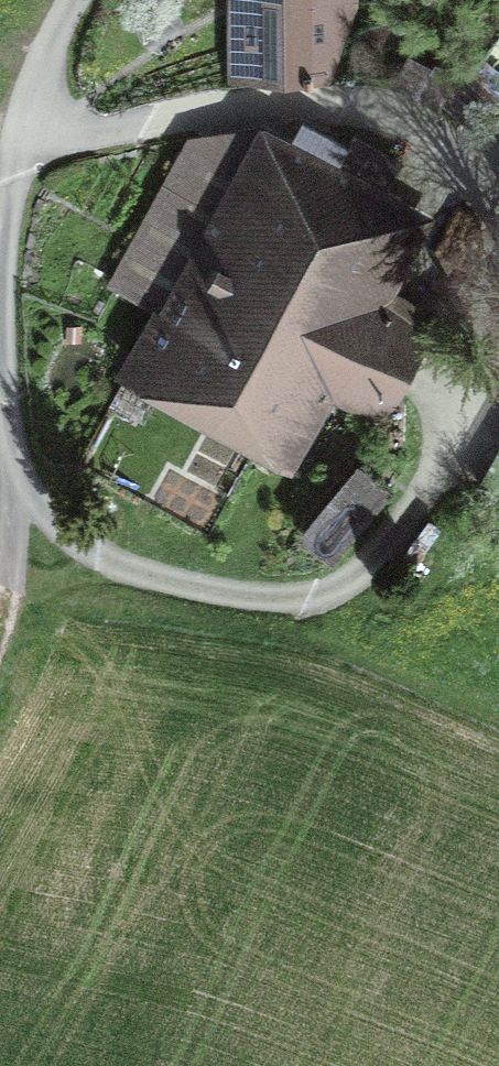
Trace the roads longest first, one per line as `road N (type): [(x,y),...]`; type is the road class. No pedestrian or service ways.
road 1 (track): [(18,479),(82,544),(134,568),(263,600),(335,588),(388,538),(498,363)]
road 2 (track): [(18,479),(2,369),(1,251),(22,122),(76,0)]
road 3 (track): [(0,631),(18,479)]

